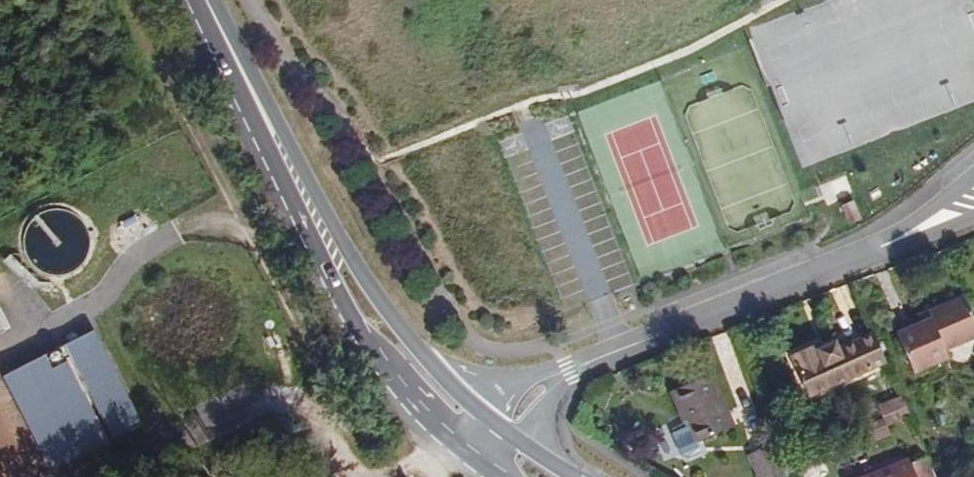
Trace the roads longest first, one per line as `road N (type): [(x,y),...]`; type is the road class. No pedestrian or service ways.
road 1 (primary): [(202,0),(306,208),(371,317),(492,449)]
road 2 (unclassified): [(492,449),(570,369),(856,257)]
road 3 (unclassified): [(973,175),(856,257)]
road 4 (unclassified): [(856,257),(973,218)]

